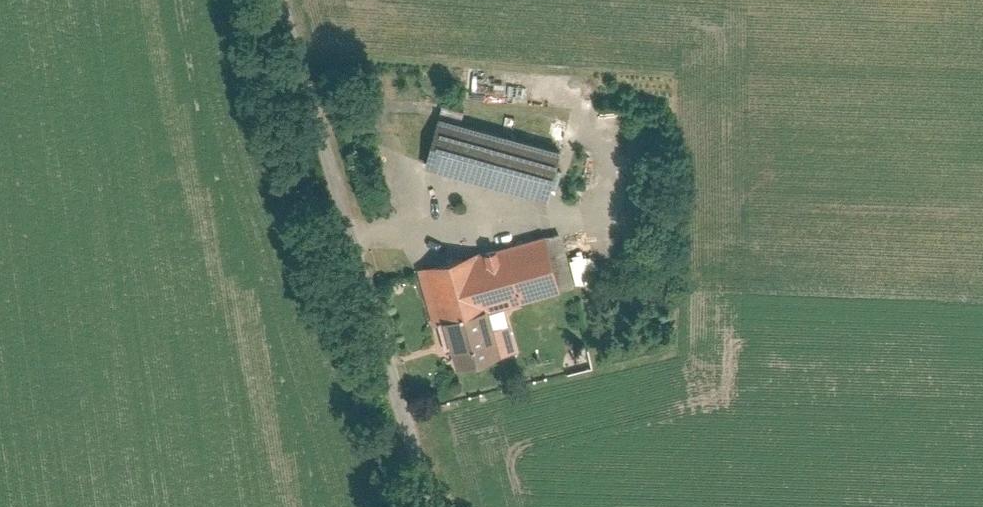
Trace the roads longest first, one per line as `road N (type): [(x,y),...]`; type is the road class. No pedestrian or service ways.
road 1 (unclassified): [(414,506),(267,0)]

